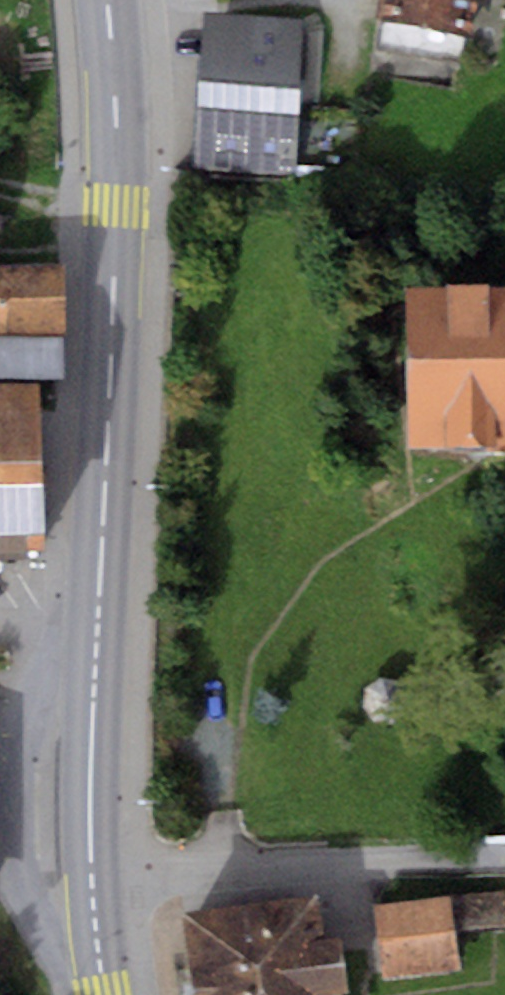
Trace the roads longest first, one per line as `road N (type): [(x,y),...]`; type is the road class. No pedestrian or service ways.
road 1 (primary): [(93,882),(92,733),(118,204),(107,0)]
road 2 (unclassified): [(93,882),(504,857)]

